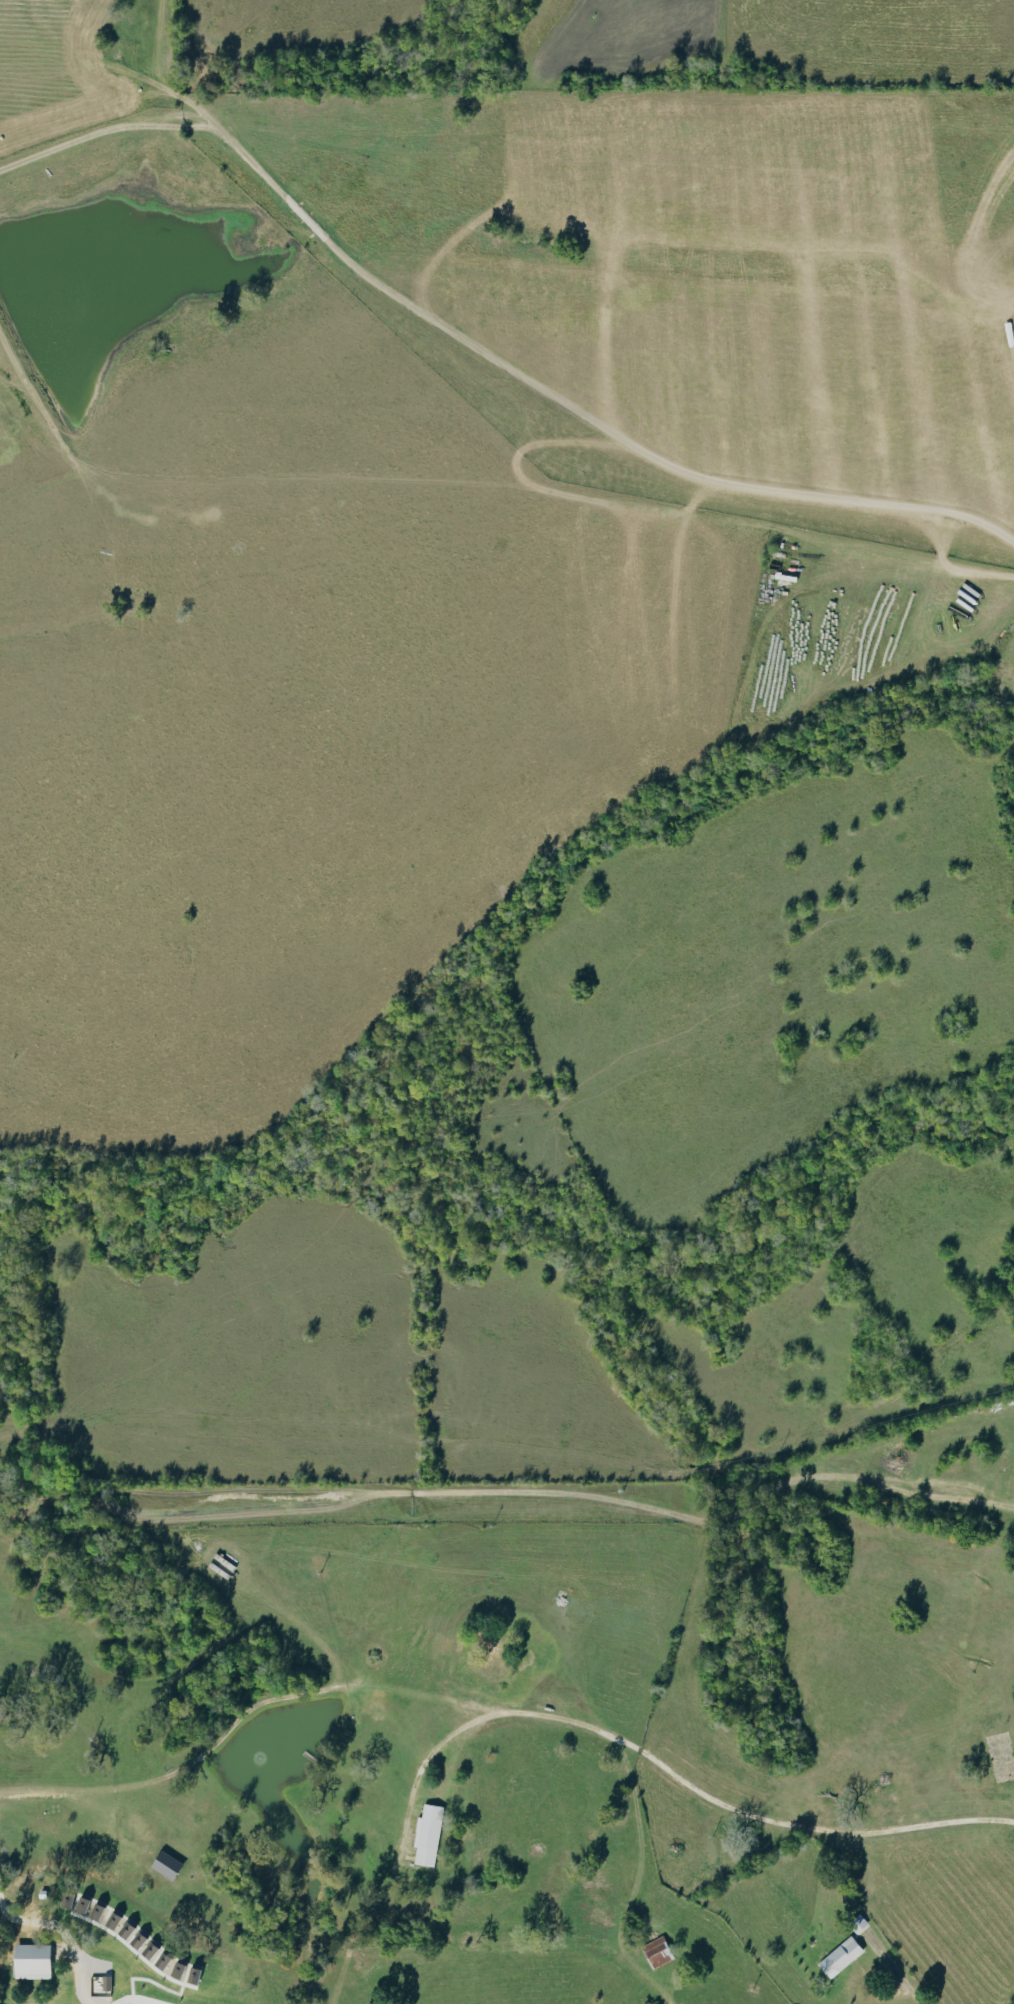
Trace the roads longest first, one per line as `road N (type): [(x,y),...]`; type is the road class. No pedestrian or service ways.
road 1 (residential): [(1013,544),(971,519),(714,487),(461,344),(325,245),(235,148),(183,123),(0,173)]

